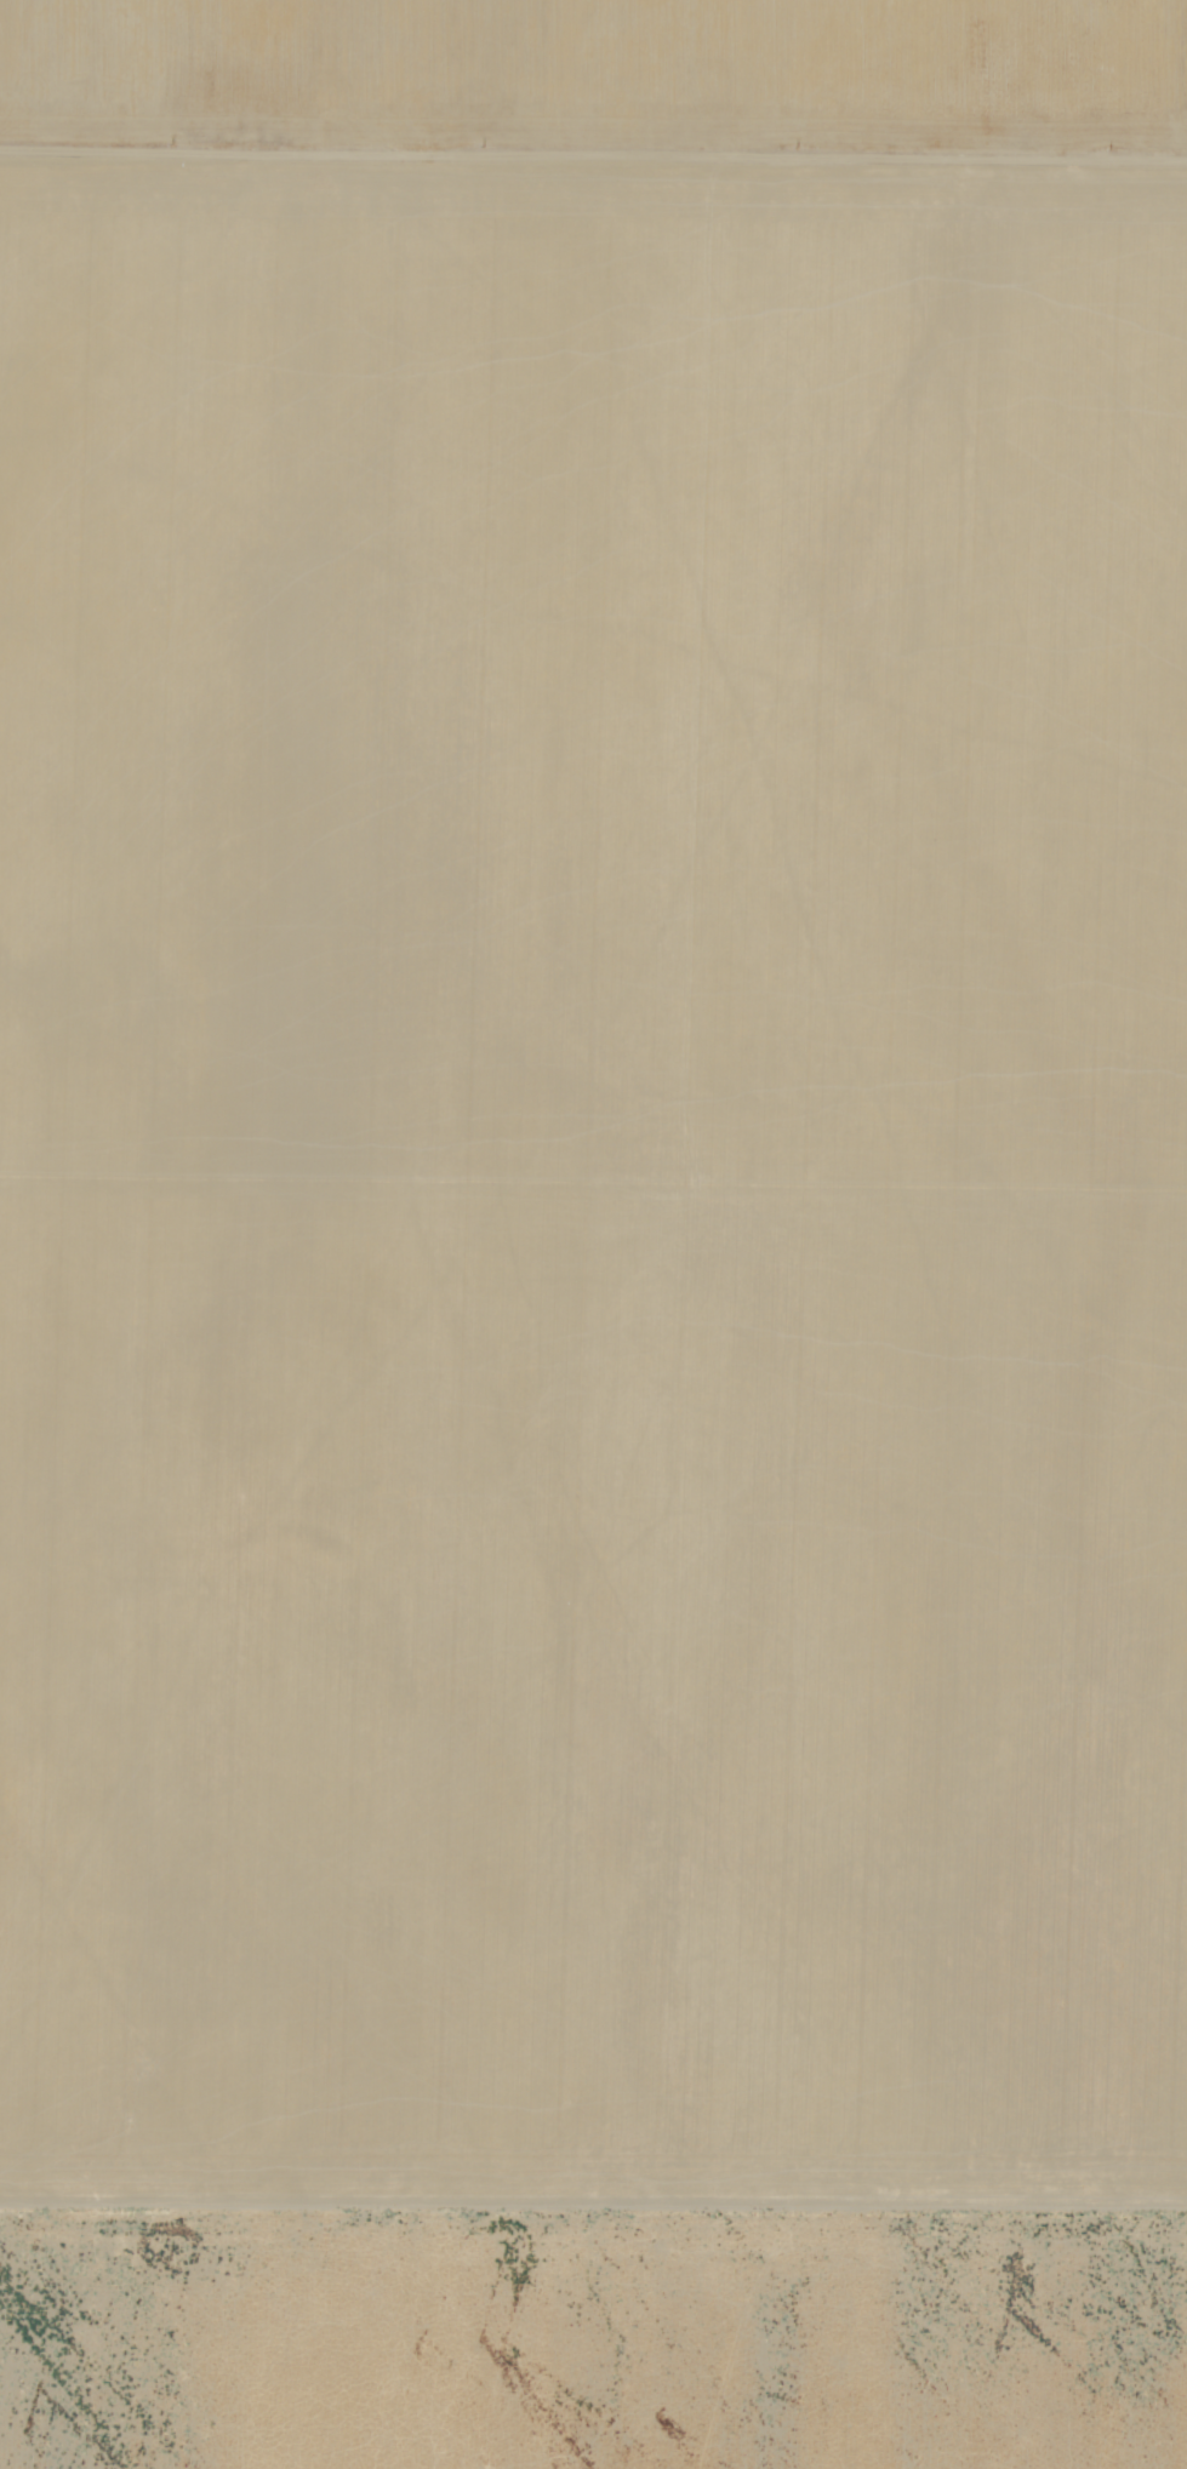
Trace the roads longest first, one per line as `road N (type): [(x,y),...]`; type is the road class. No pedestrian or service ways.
road 1 (residential): [(1186,174),(0,160)]
road 2 (residential): [(0,2226),(1186,2237)]

